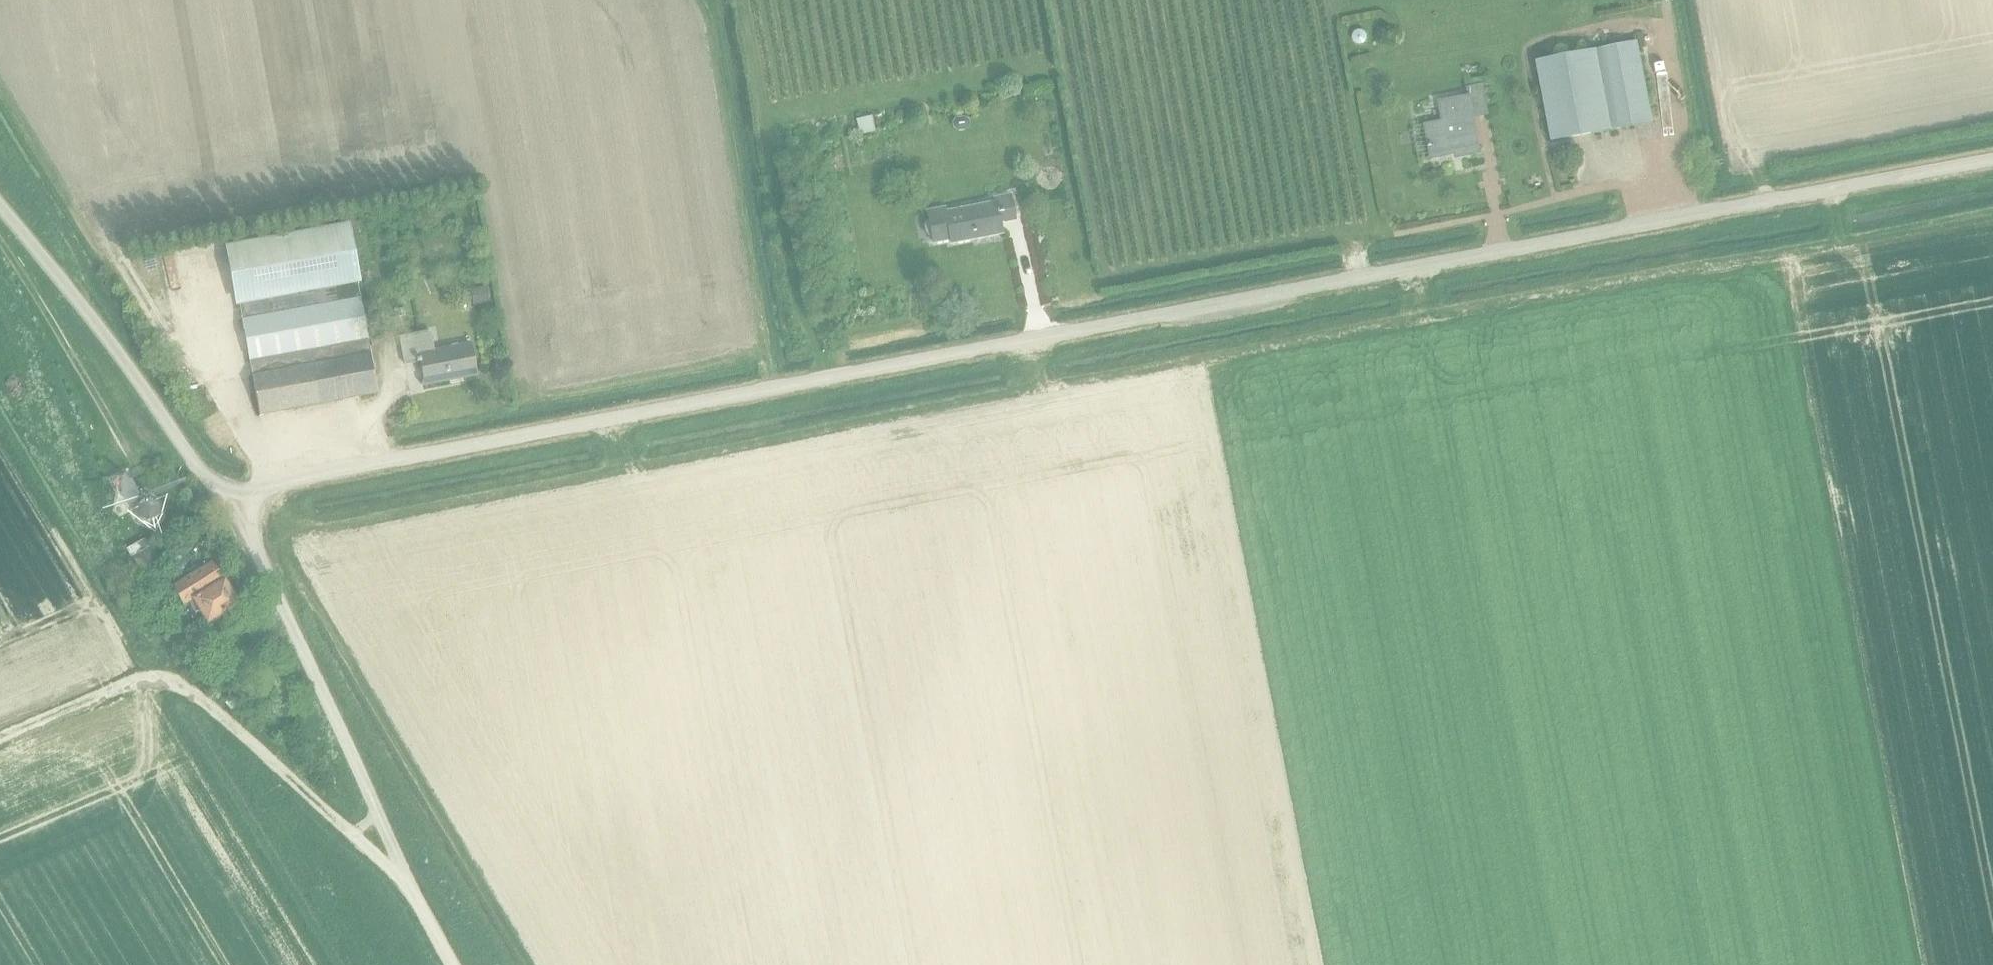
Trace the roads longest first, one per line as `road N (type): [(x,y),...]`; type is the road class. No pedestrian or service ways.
road 1 (unclassified): [(233,505),(278,481),(1992,159)]
road 2 (unclassified): [(457,964),(402,875),(233,505)]
road 3 (track): [(402,875),(222,713),(161,678),(135,681),(0,739)]
road 4 (unclassified): [(233,505),(0,209)]
road 5 (track): [(141,459),(0,240)]

